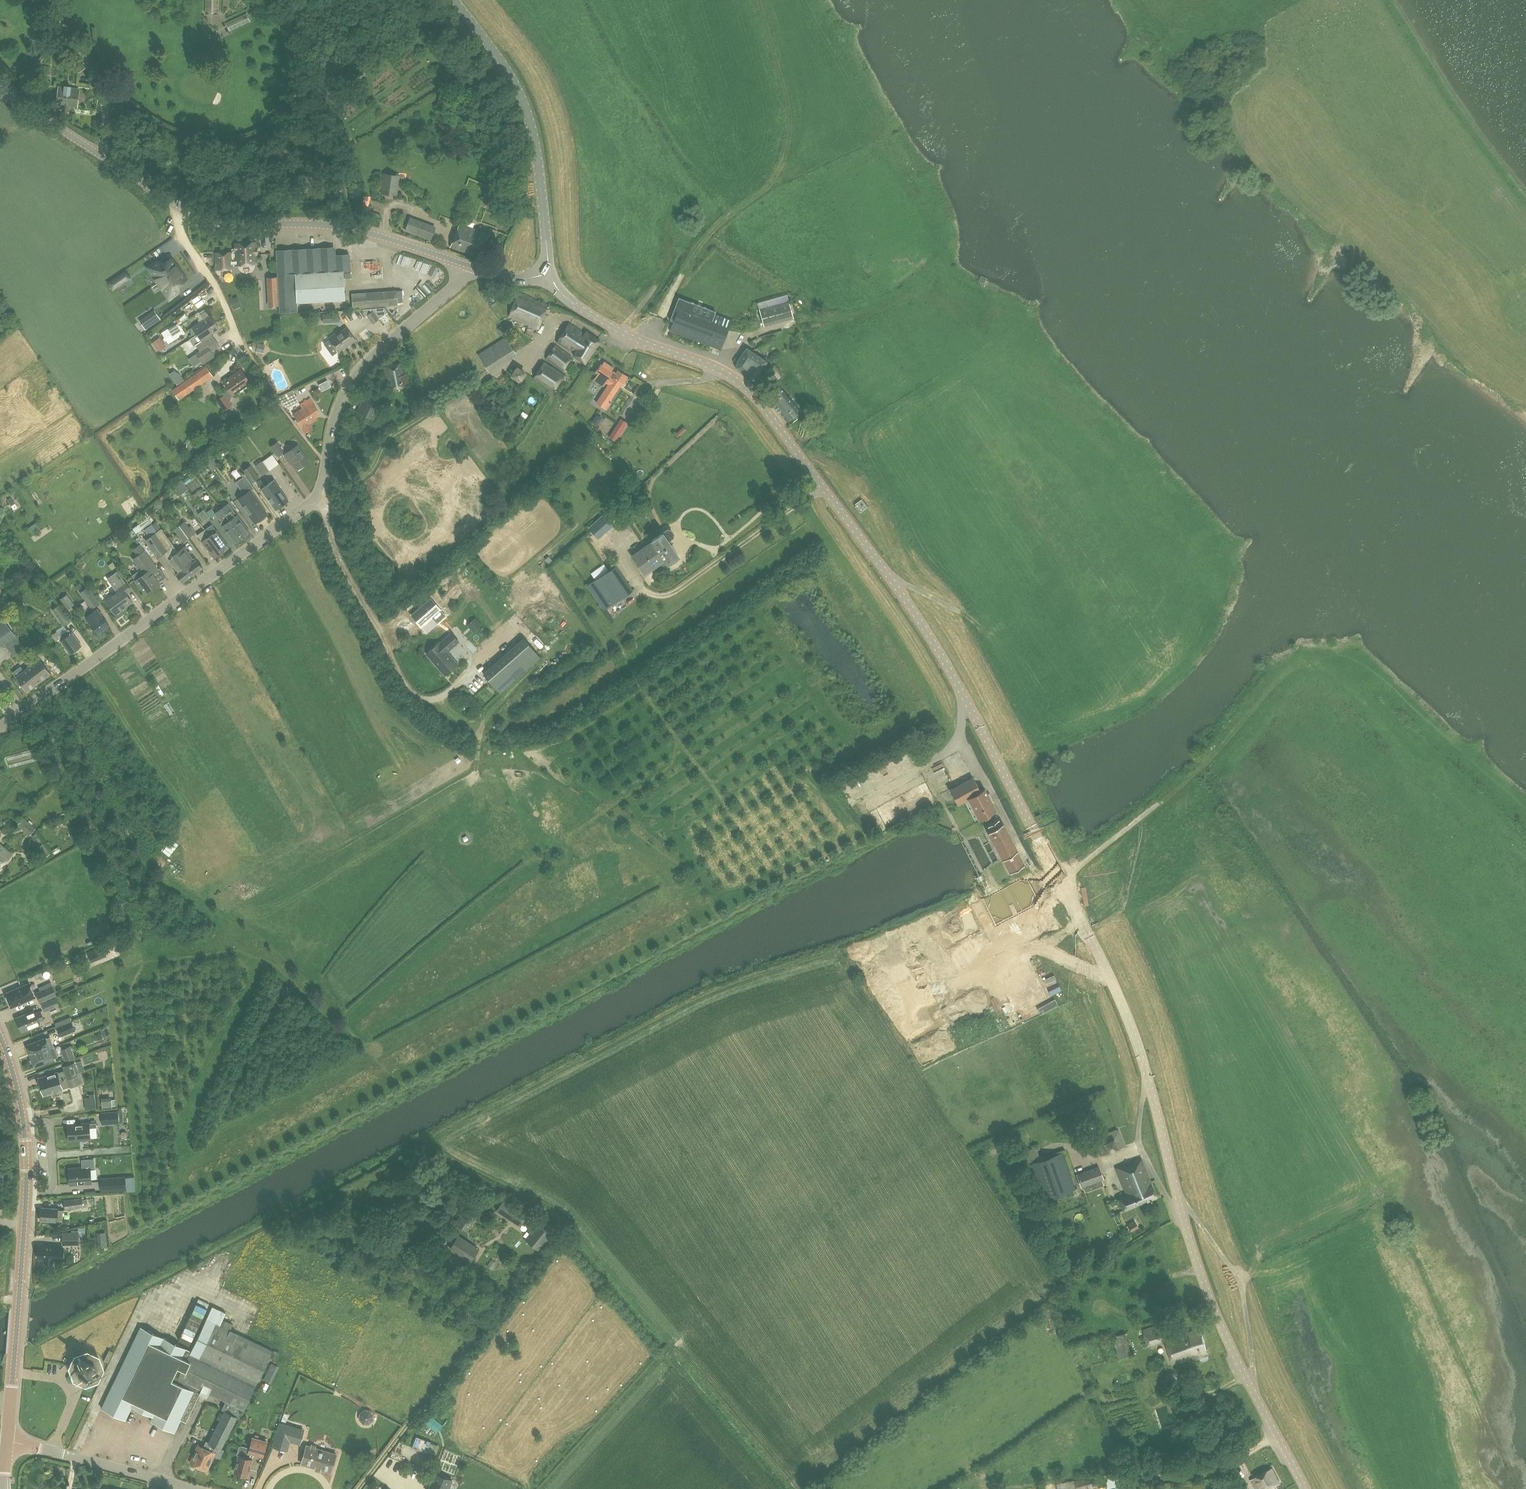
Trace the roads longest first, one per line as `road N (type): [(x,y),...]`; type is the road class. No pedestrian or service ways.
road 1 (tertiary): [(1303,1488),(1213,1308),(1121,1002),(920,623),(745,387),(586,312),(550,273)]
road 2 (residential): [(0,728),(311,502),(324,478),(334,419),(361,367),(468,269)]
road 3 (unclassified): [(468,269),(356,230),(228,222),(177,204)]
road 4 (tertiary): [(550,273),(529,117),(503,63),(454,0)]
road 5 (secondary): [(7,1442),(26,1191)]
road 6 (track): [(1258,1400),(1237,1277),(1177,1193)]
road 7 (unclassified): [(177,204),(0,89)]
road 8 (residential): [(192,1488),(7,1442)]
road 9 (residential): [(241,351),(216,287),(179,230),(177,204)]

